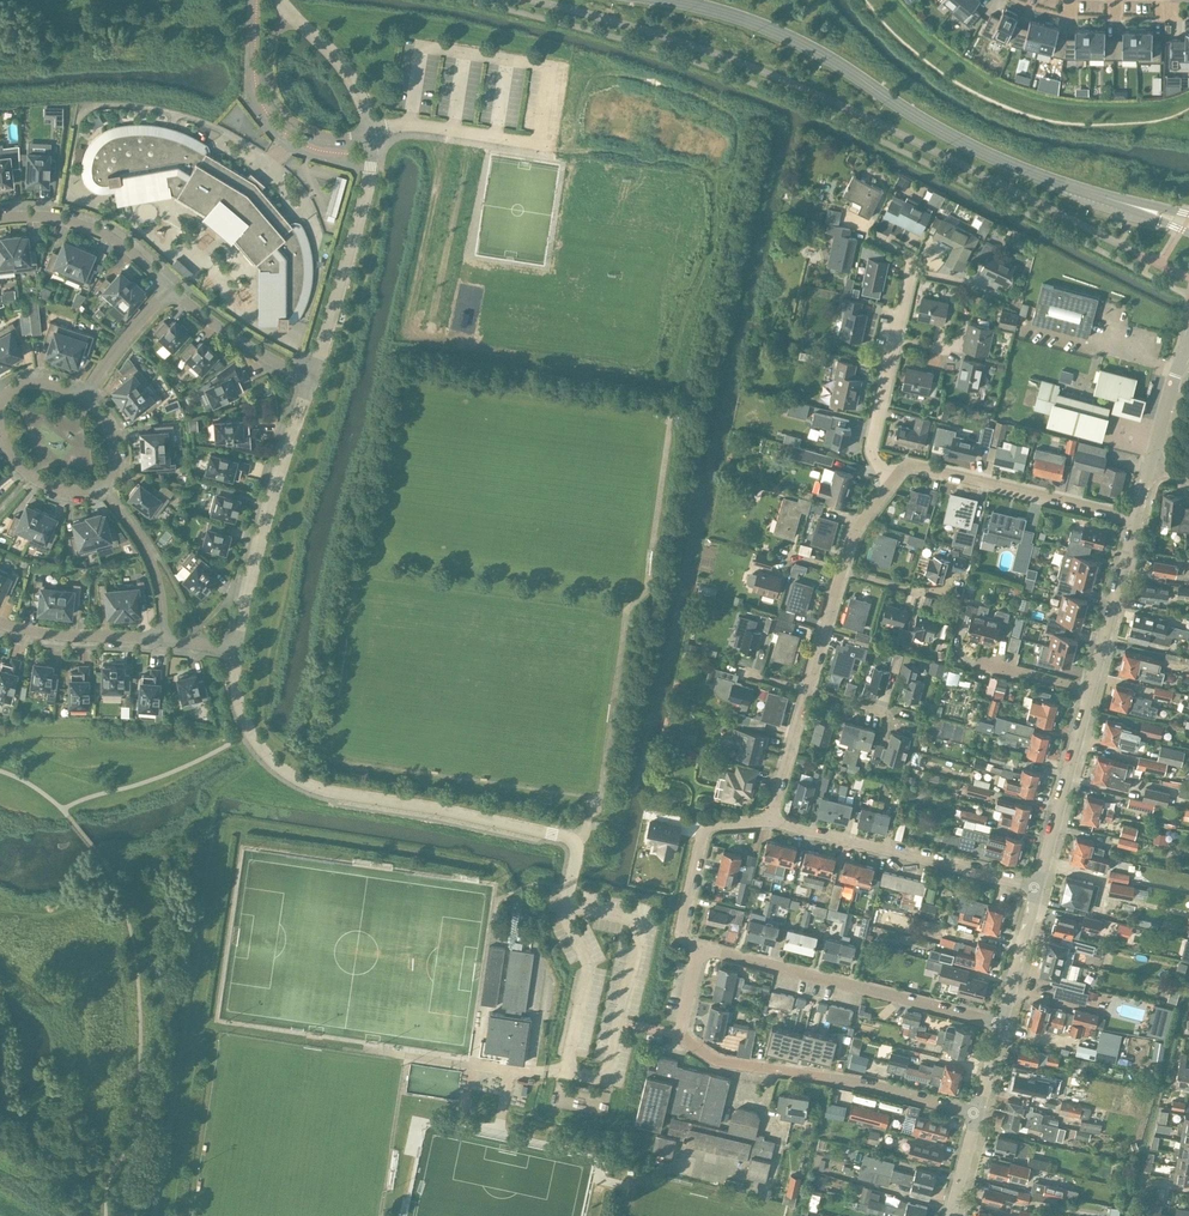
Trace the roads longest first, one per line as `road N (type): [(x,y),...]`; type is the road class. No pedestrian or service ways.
road 1 (secondary): [(1117,201),(962,141),(788,36),(671,0)]
road 2 (residential): [(236,649),(239,705),(278,765),(334,791),(568,837),(577,849),(568,890)]
road 3 (residential): [(281,0),(347,71),(371,135),(362,208),(312,379)]
road 4 (residential): [(976,1113),(706,1055),(682,1031),(699,947)]
road 5 (residential): [(1001,1024),(699,947)]
road 6 (residential): [(312,379),(262,528),(236,649)]
road 7 (residential): [(1038,889),(771,821)]
road 8 (residential): [(894,480),(915,465),(1135,517)]
road 9 (unclassified): [(1038,889),(1090,692)]
road 10 (residential): [(699,947),(681,931),(703,833),(710,826),(771,821)]
road 11 (residential): [(171,288),(95,229),(64,219),(0,218)]
road 12 (unclassified): [(1090,692),(1135,517)]
road 13 (residential): [(98,485),(152,564),(161,639)]
road 14 (residential): [(312,379),(233,337),(171,288)]
road 15 (residential): [(0,622),(39,633),(161,639)]
road 16 (residential): [(894,480),(871,449),(895,339)]
road 17 (residential): [(81,399),(171,288)]
road 18 (unclassified): [(1001,1024),(1038,889)]
road 19 (residential): [(771,821),(807,690)]
road 20 (residential): [(895,339),(911,261),(867,235)]
road 21 (unclassified): [(1150,468),(1188,343)]
road 22 (residential): [(807,690),(842,570)]
road 23 (residential): [(0,431),(10,453),(40,481),(66,489),(98,485)]

